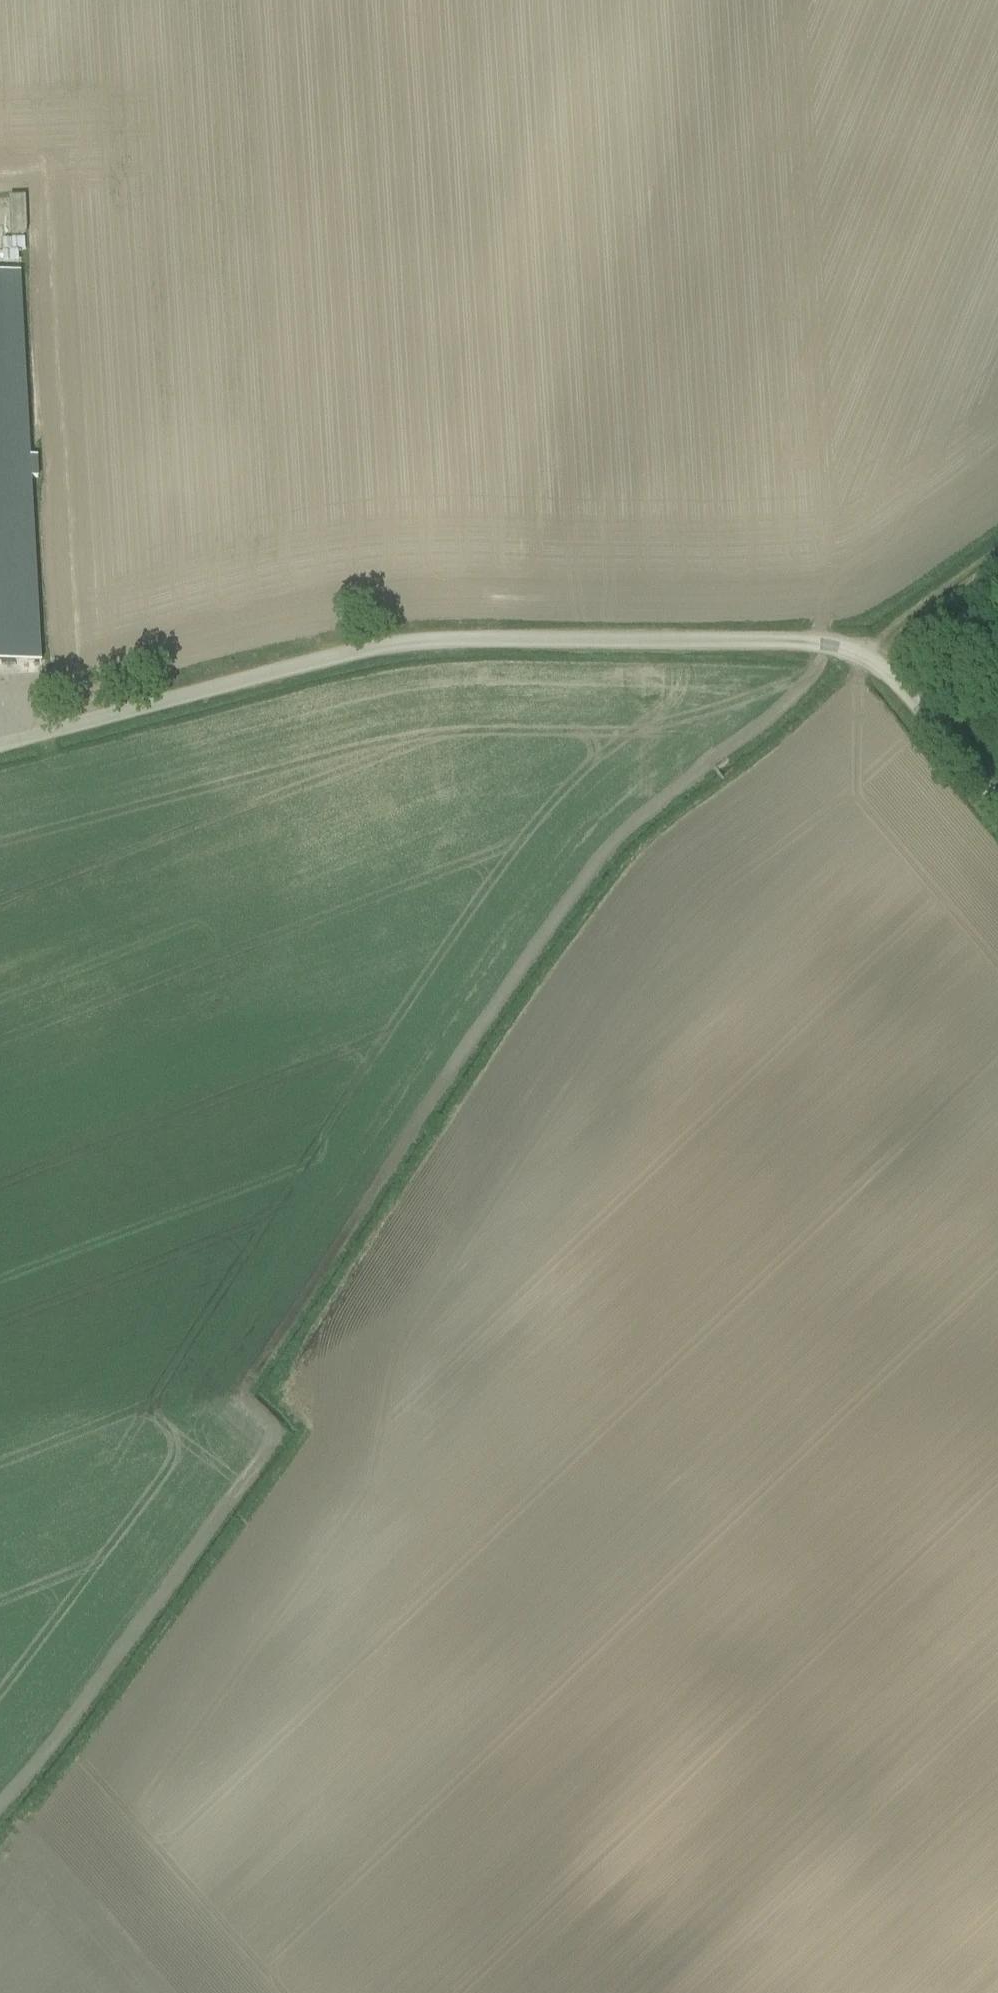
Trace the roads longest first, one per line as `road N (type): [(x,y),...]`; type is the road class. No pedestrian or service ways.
road 1 (unclassified): [(997,803),(865,653),(816,643),(396,643),(0,745)]
road 2 (track): [(865,653),(997,552)]

